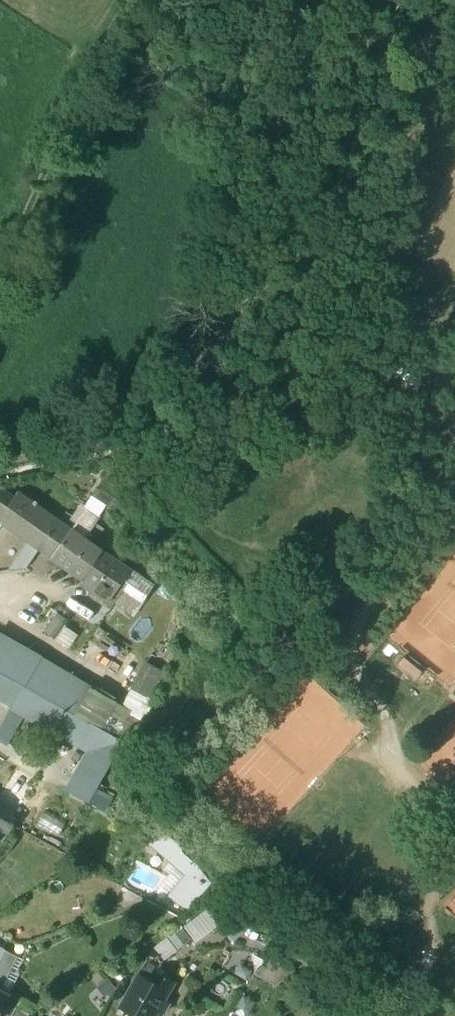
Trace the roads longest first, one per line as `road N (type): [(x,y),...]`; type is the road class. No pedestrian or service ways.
road 1 (track): [(0,273),(96,65),(136,0)]
road 2 (track): [(404,262),(362,320),(246,428)]
road 3 (track): [(454,292),(404,262),(402,232),(454,143)]

